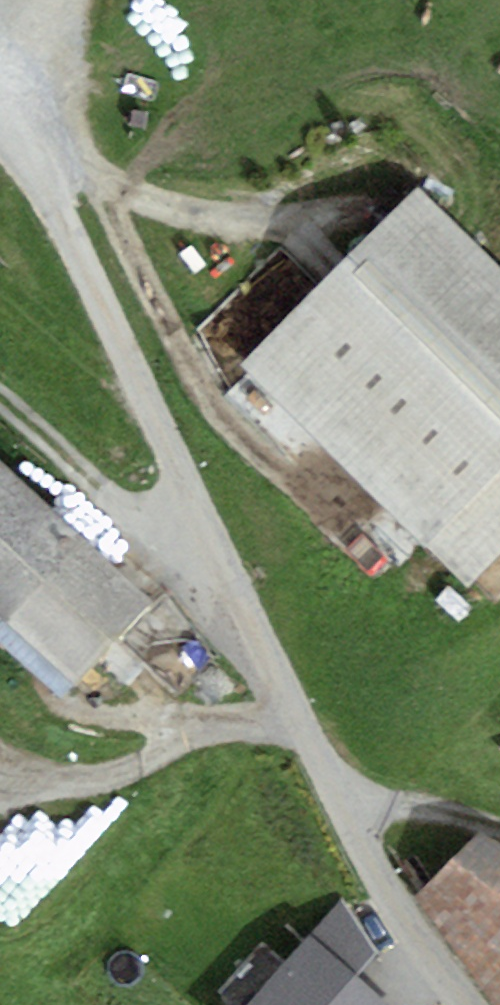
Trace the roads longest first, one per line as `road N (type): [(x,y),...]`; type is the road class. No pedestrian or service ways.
road 1 (unclassified): [(470,1004),(379,873),(222,564),(74,234),(0,137)]
road 2 (track): [(97,183),(217,411),(375,563)]
road 3 (track): [(41,181),(62,171),(191,214),(312,222)]
road 4 (track): [(338,787),(499,830)]

